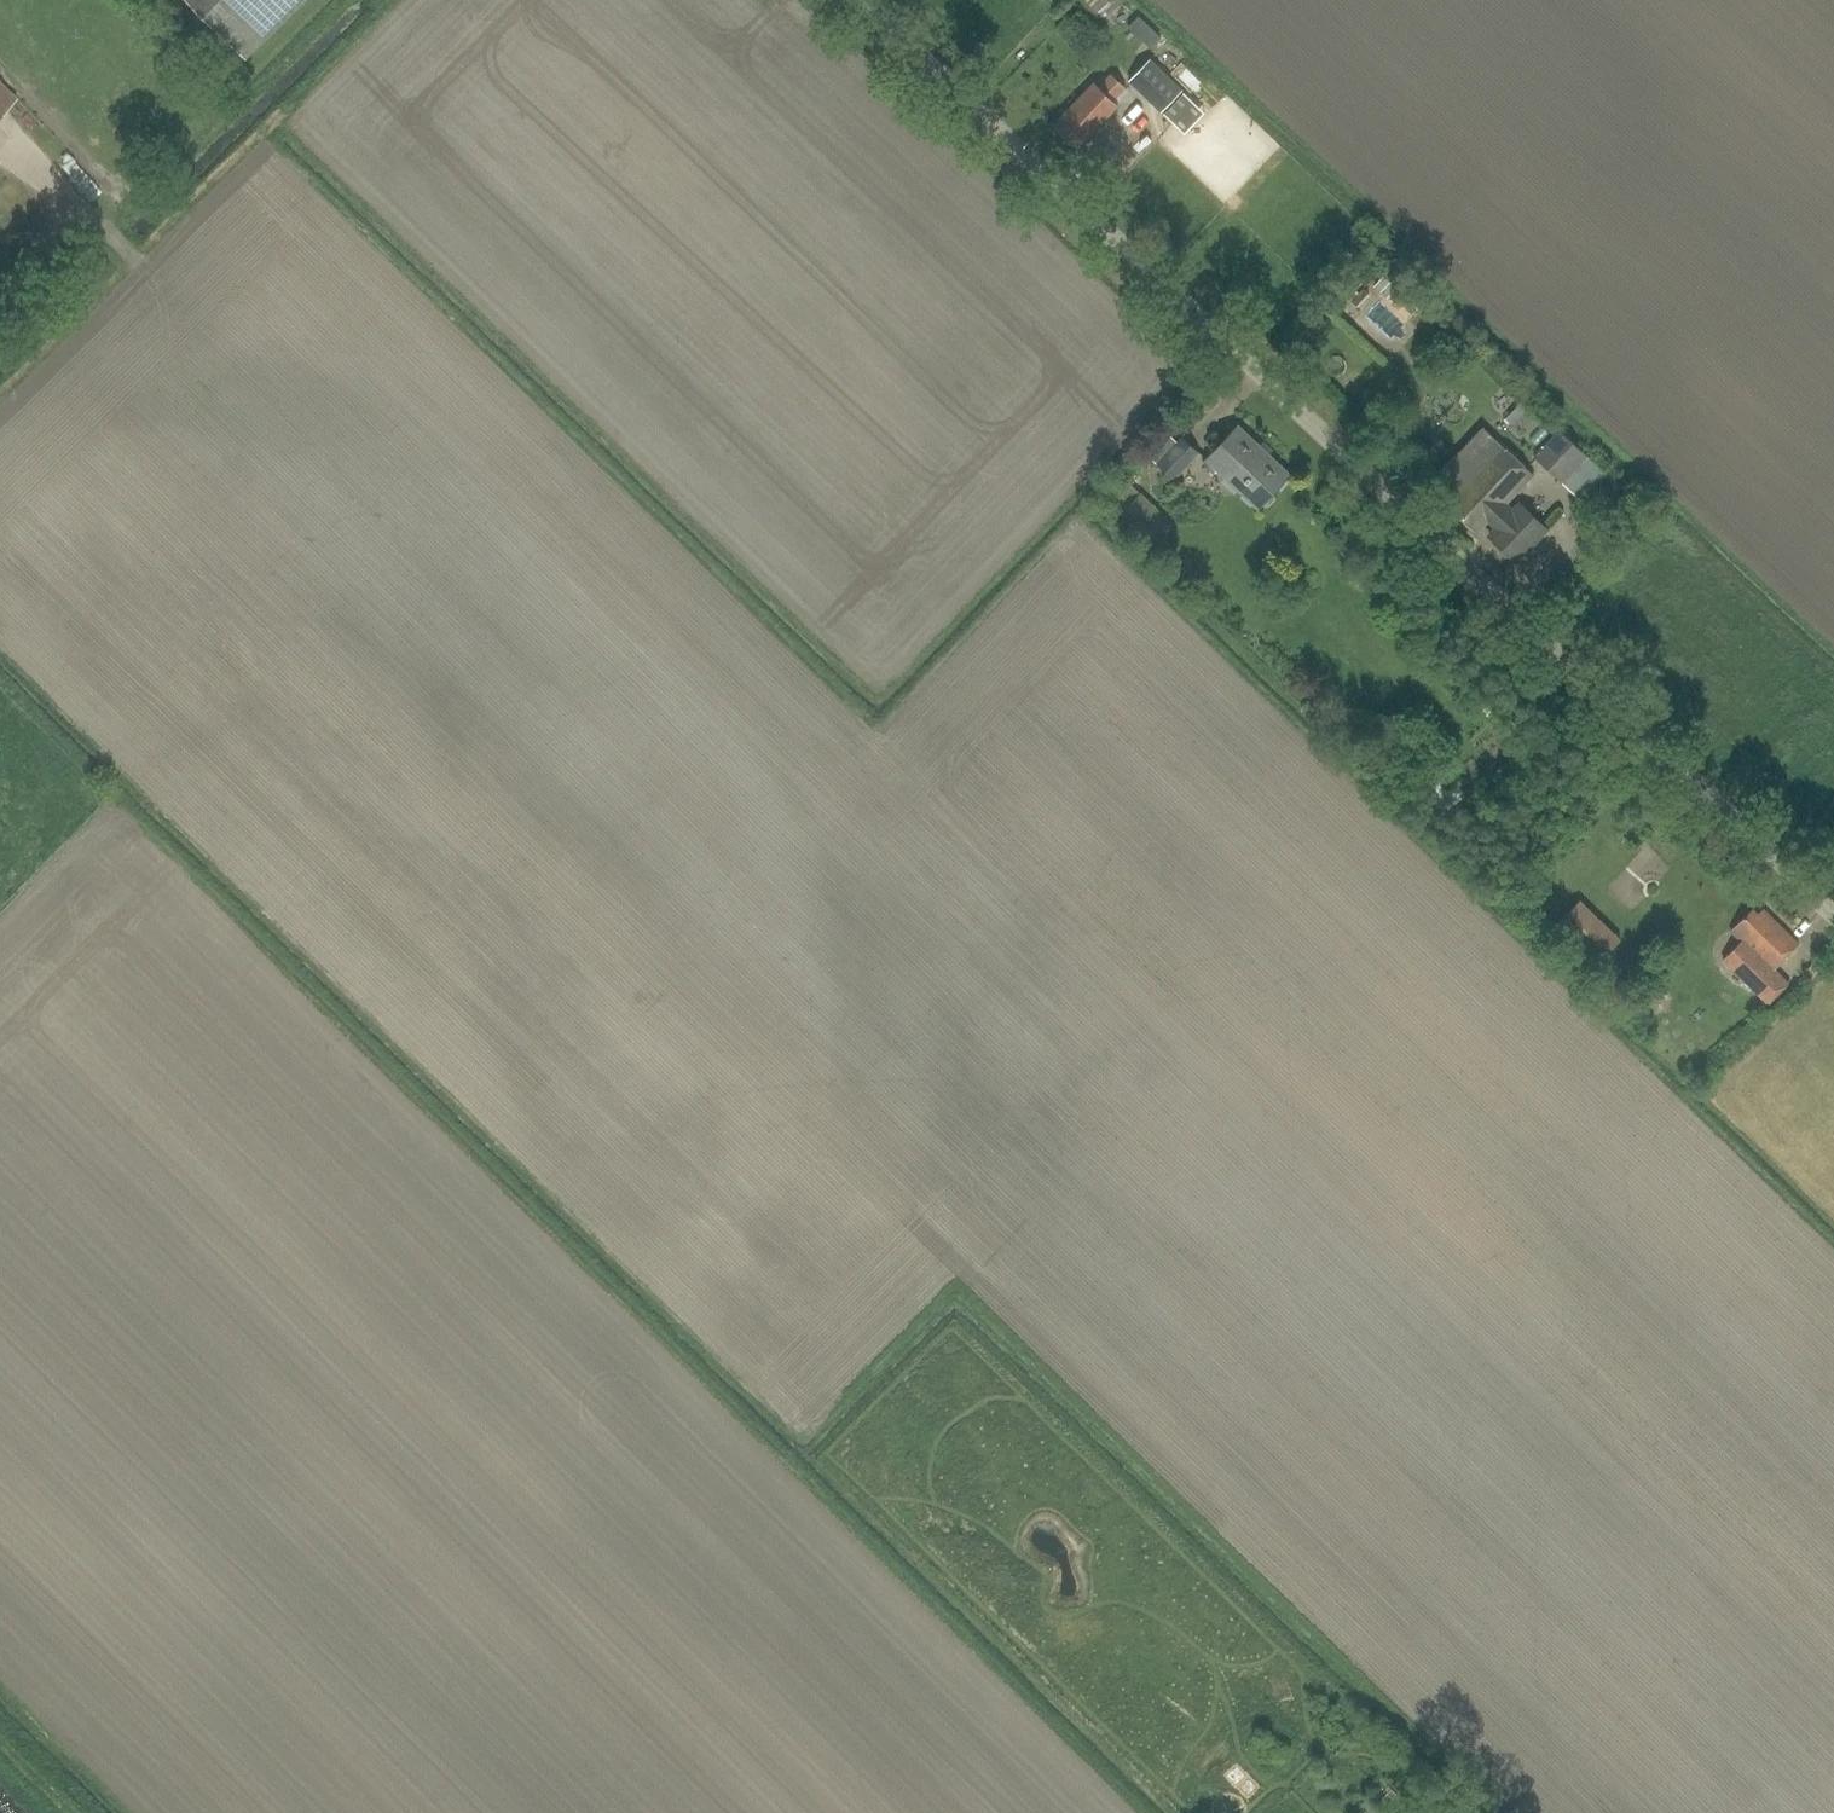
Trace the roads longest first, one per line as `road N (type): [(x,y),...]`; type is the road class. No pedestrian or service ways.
road 1 (unclassified): [(1833,918),(856,0)]

